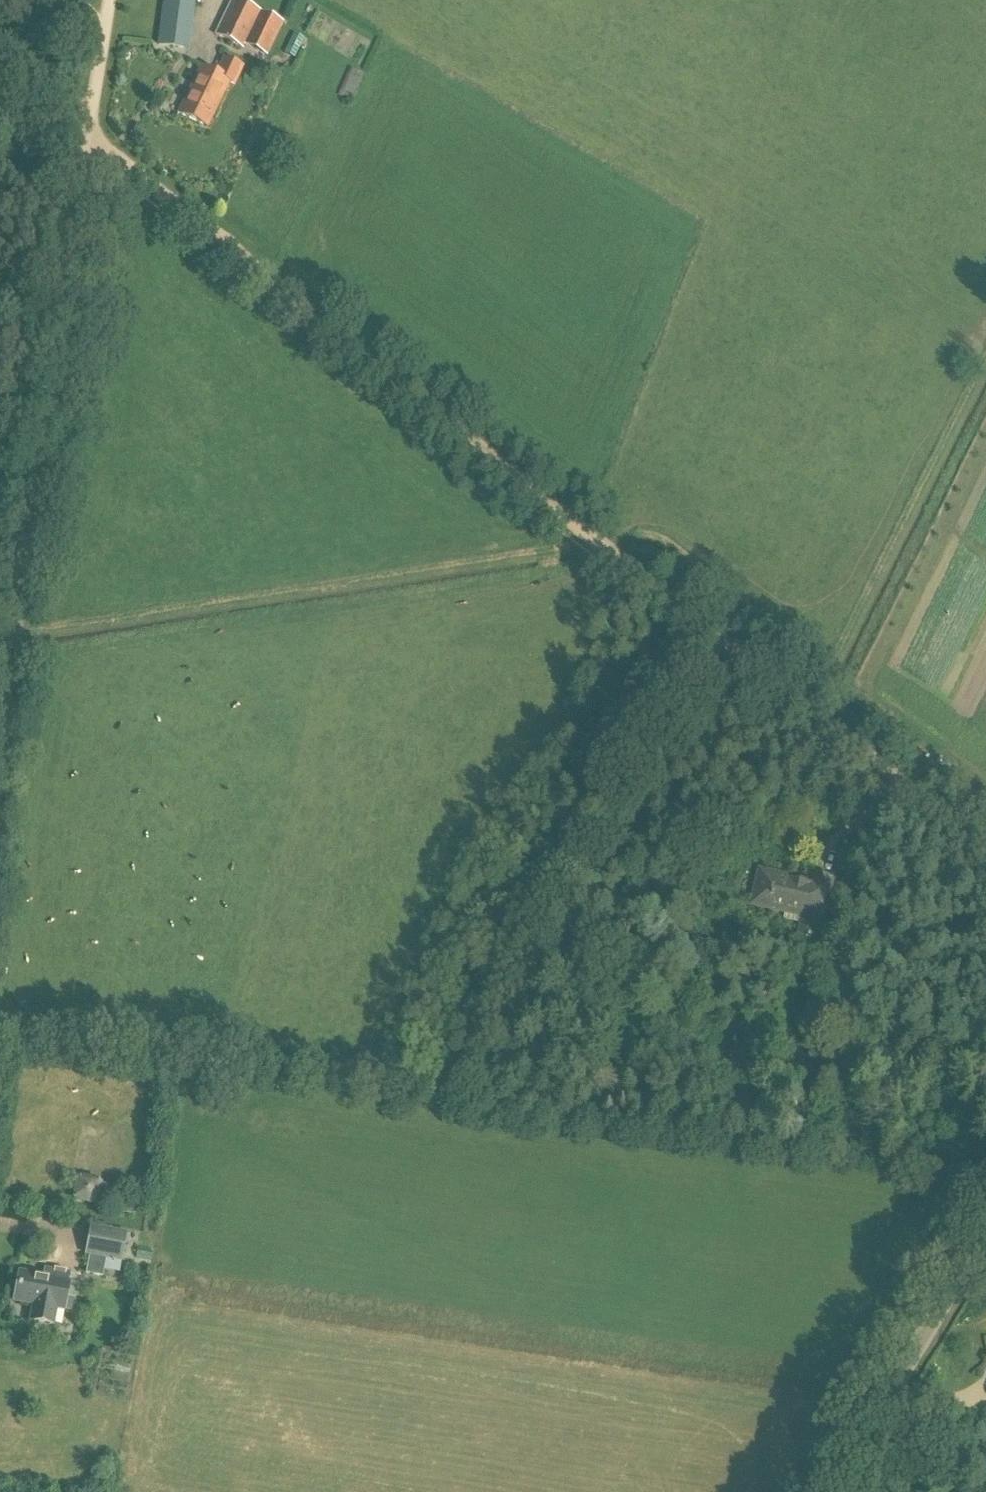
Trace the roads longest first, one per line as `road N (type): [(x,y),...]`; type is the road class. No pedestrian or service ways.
road 1 (track): [(84,132),(985,847)]
road 2 (unclassified): [(0,744),(84,132)]
road 3 (unclassified): [(829,1491),(985,1231)]

